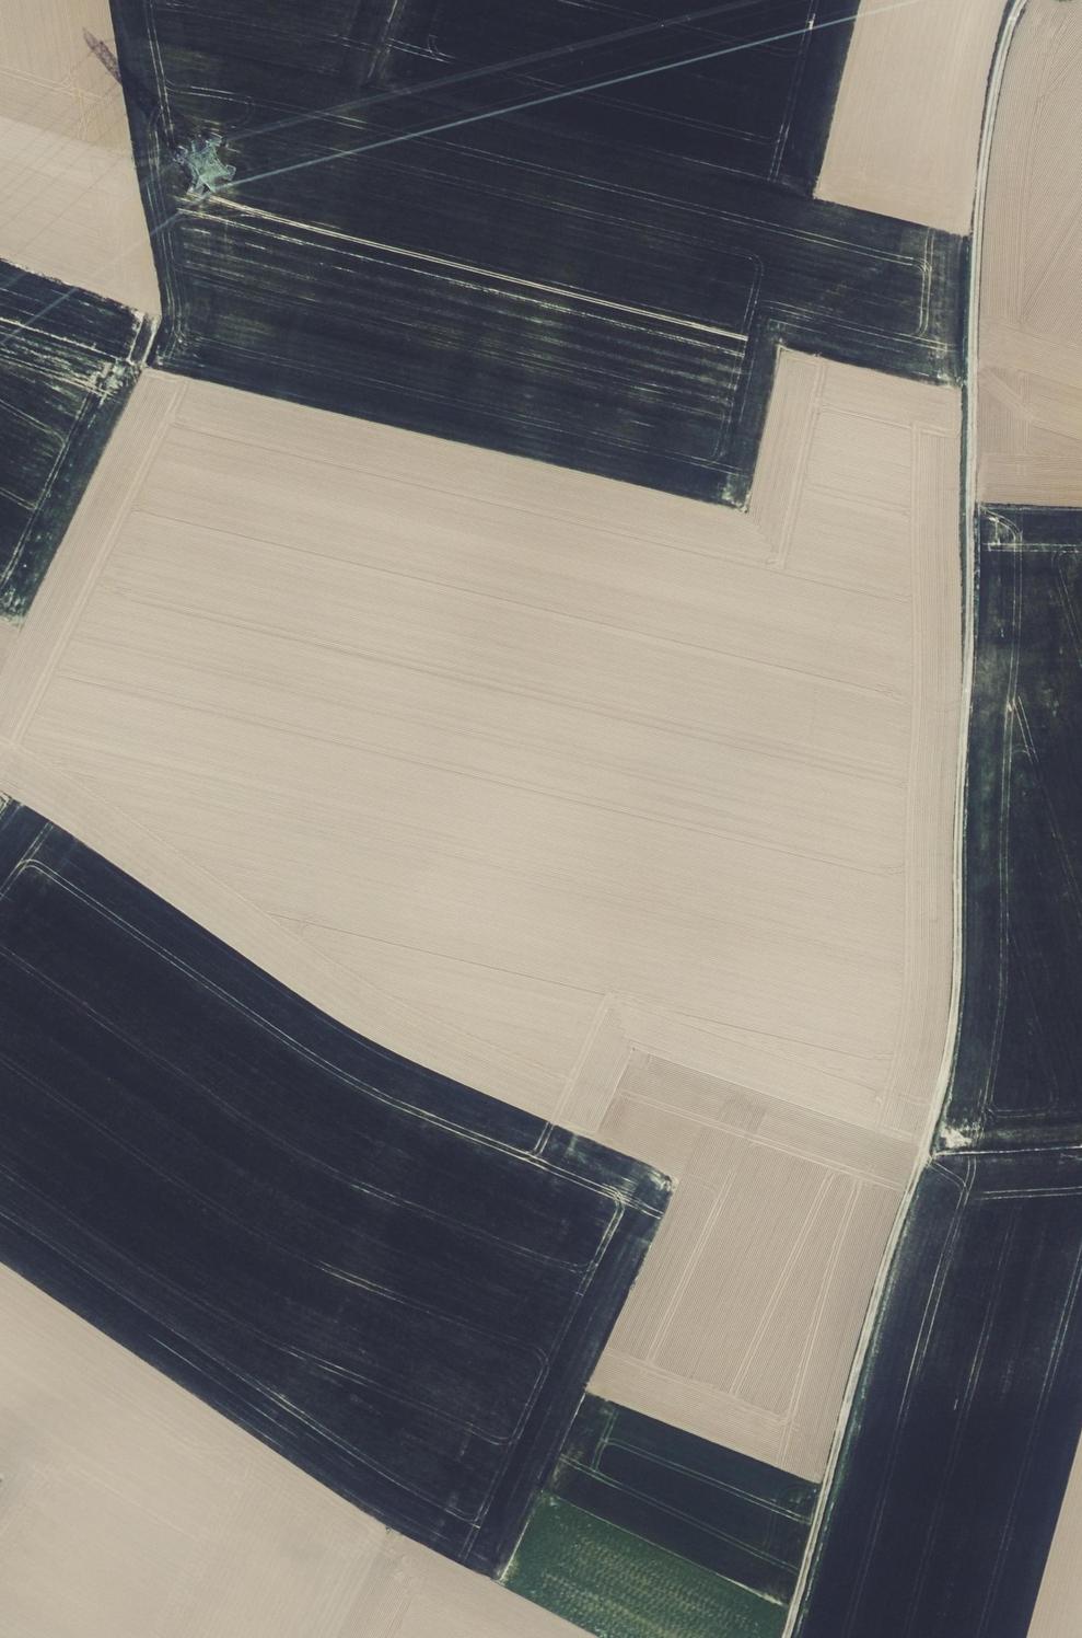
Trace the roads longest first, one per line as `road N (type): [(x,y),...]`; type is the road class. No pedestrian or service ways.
road 1 (track): [(1023,0),(994,97),(978,221),(956,986),(867,1414),(793,1637)]
road 2 (track): [(108,0),(132,161)]

